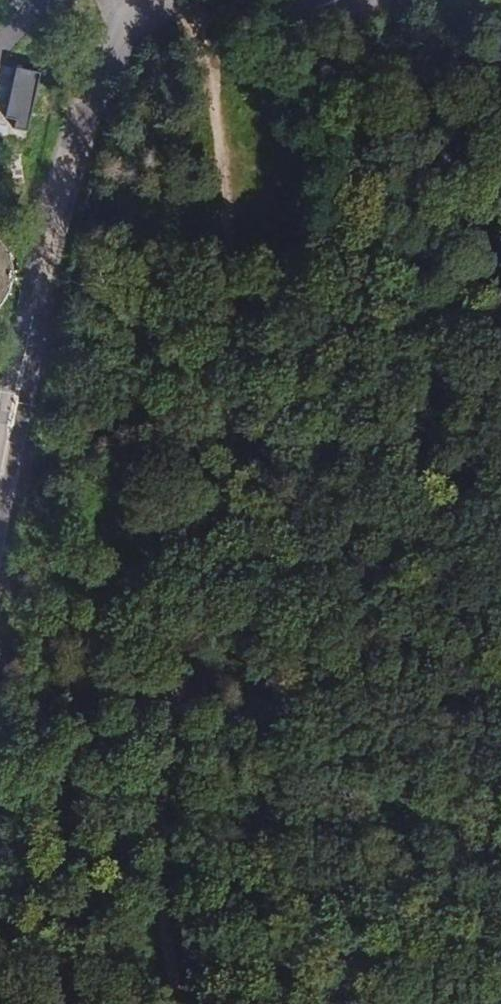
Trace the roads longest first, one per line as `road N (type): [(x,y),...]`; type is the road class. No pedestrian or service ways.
road 1 (track): [(202,650),(235,378),(233,181),(208,0)]
road 2 (unclassified): [(0,457),(45,218),(78,111),(137,0)]
road 3 (track): [(202,650),(191,924),(212,1003)]
road 4 (track): [(500,664),(202,650)]
road 5 (unclassified): [(206,0),(338,6)]

